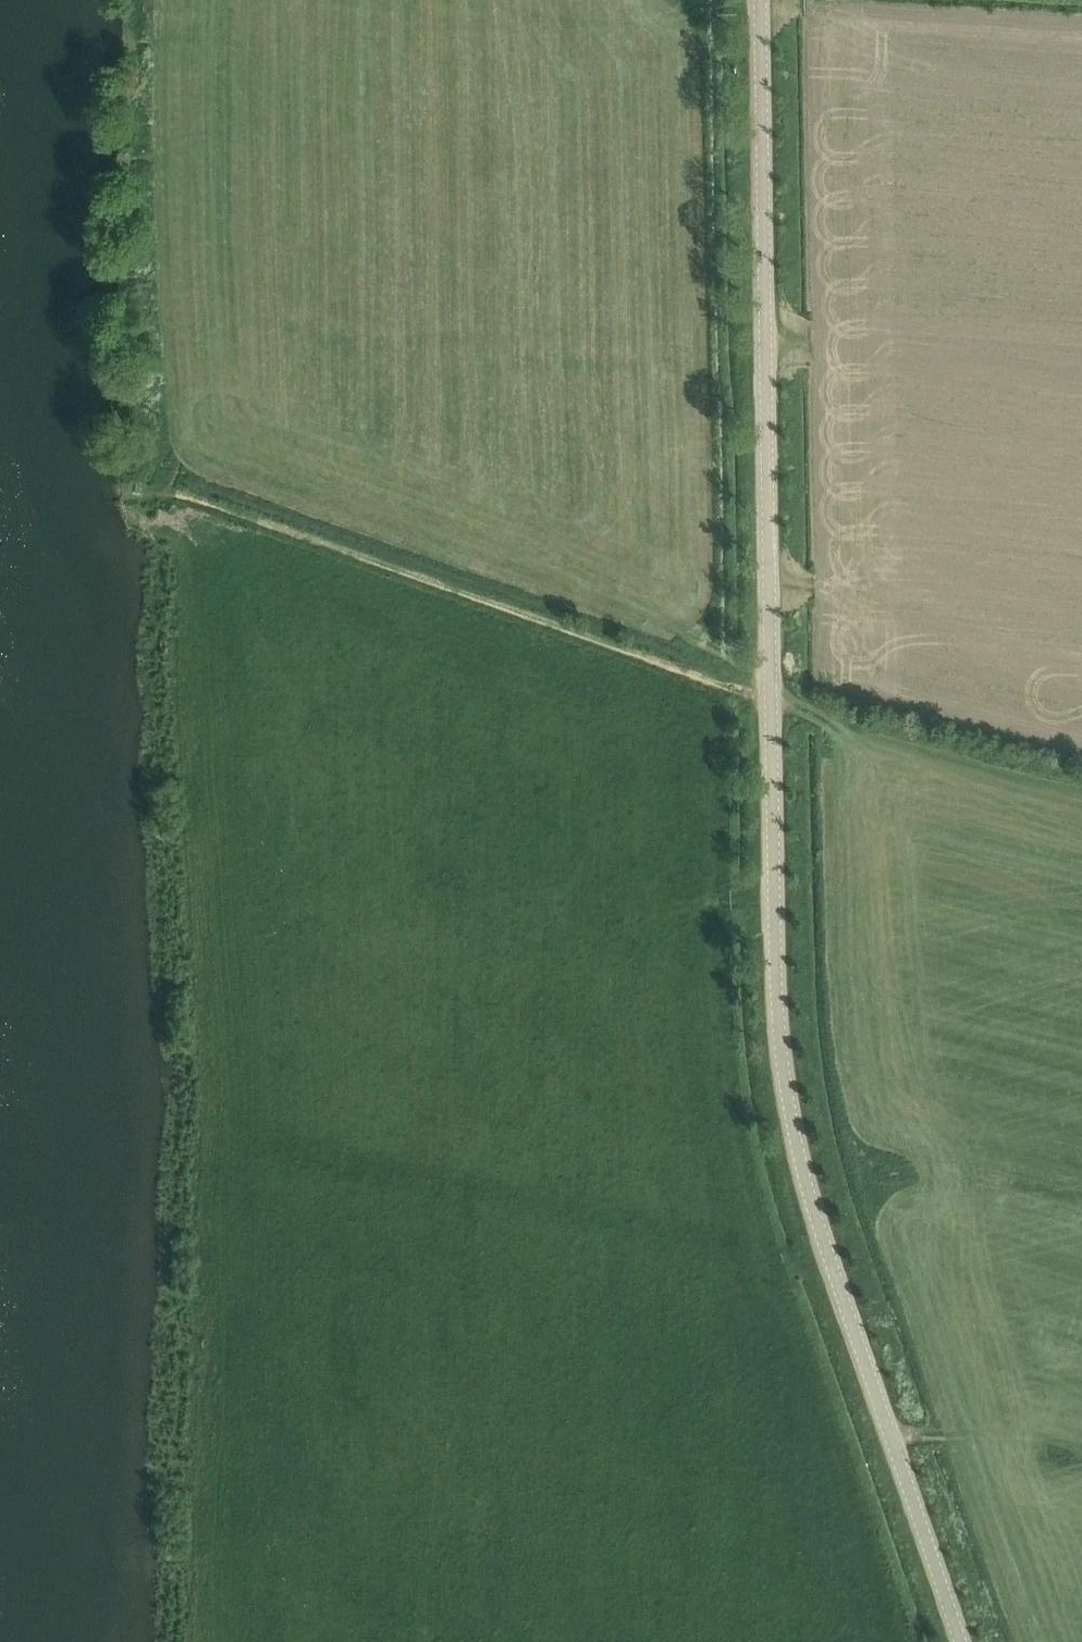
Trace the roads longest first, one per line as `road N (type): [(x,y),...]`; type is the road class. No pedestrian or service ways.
road 1 (unclassified): [(961,1641),(824,1236),(784,1059),(761,0)]
road 2 (track): [(771,693),(170,492),(157,497)]

